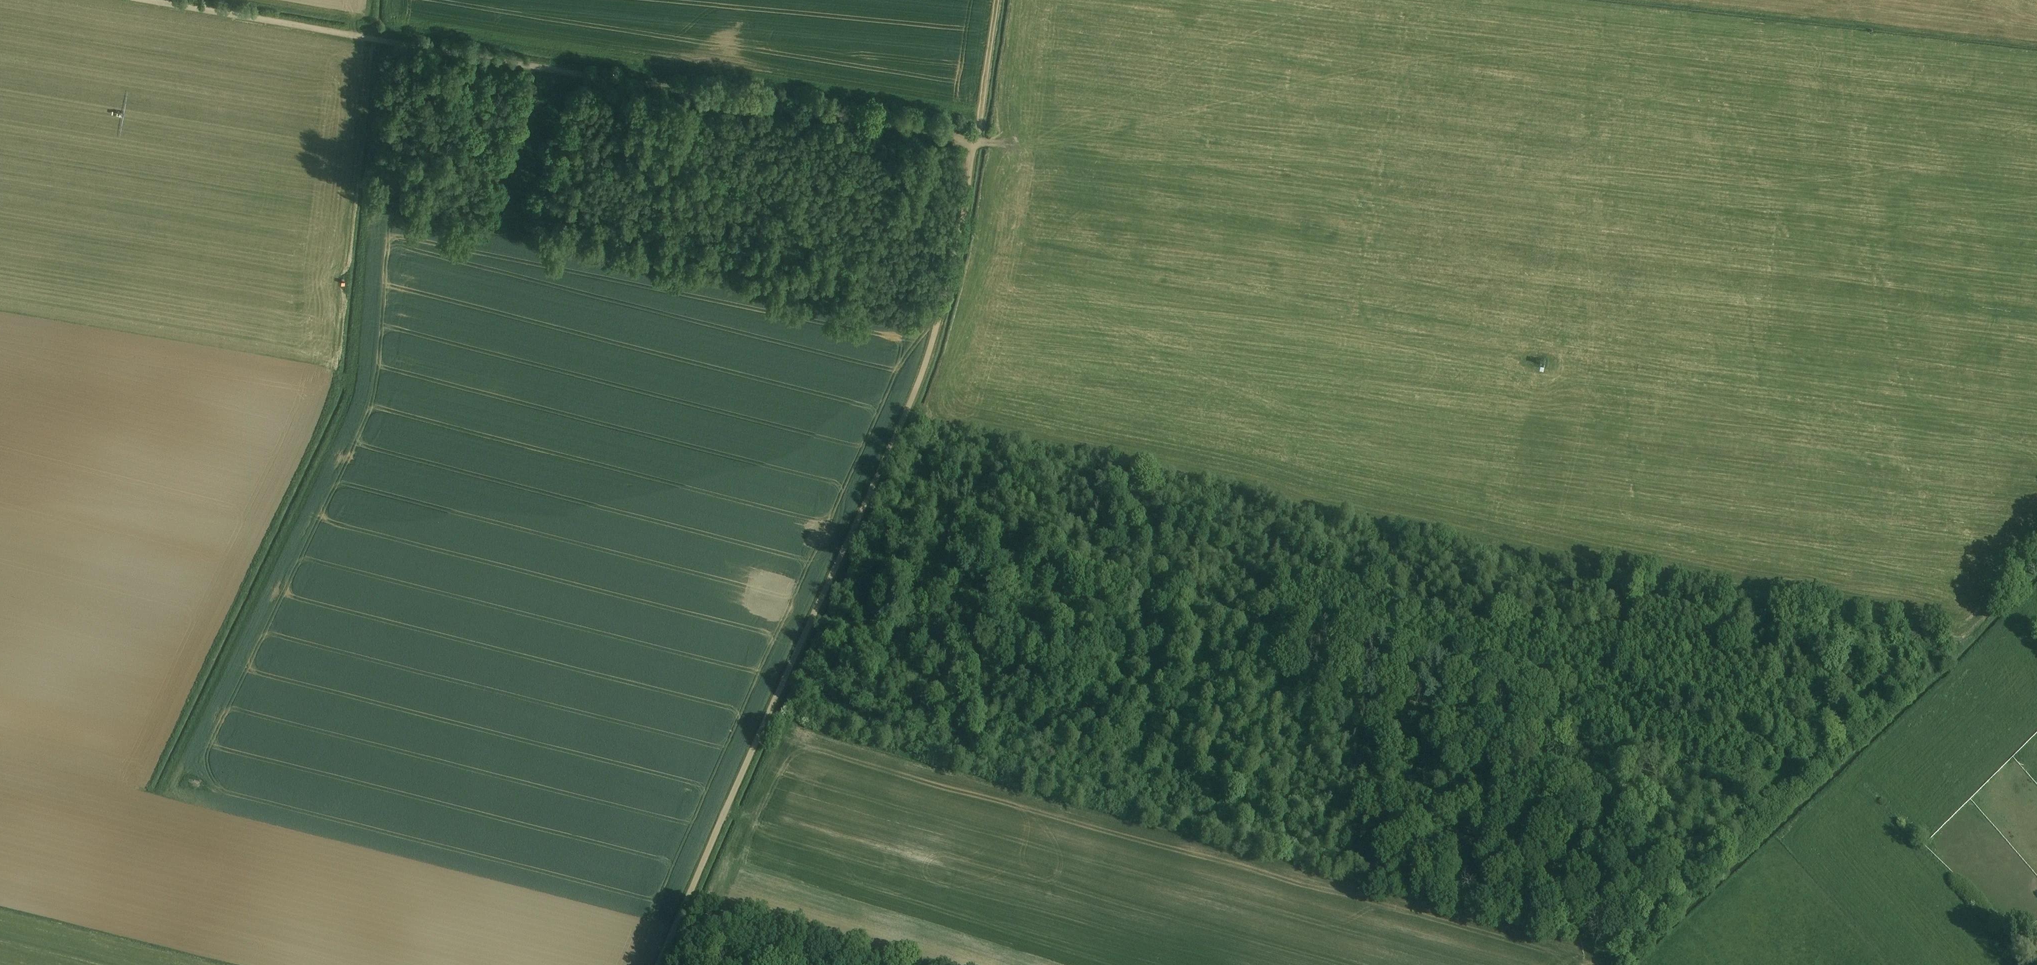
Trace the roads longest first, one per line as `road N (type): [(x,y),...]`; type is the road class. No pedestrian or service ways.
road 1 (track): [(146,0),(975,140),(927,366),(658,964)]
road 2 (track): [(975,140),(996,0)]

